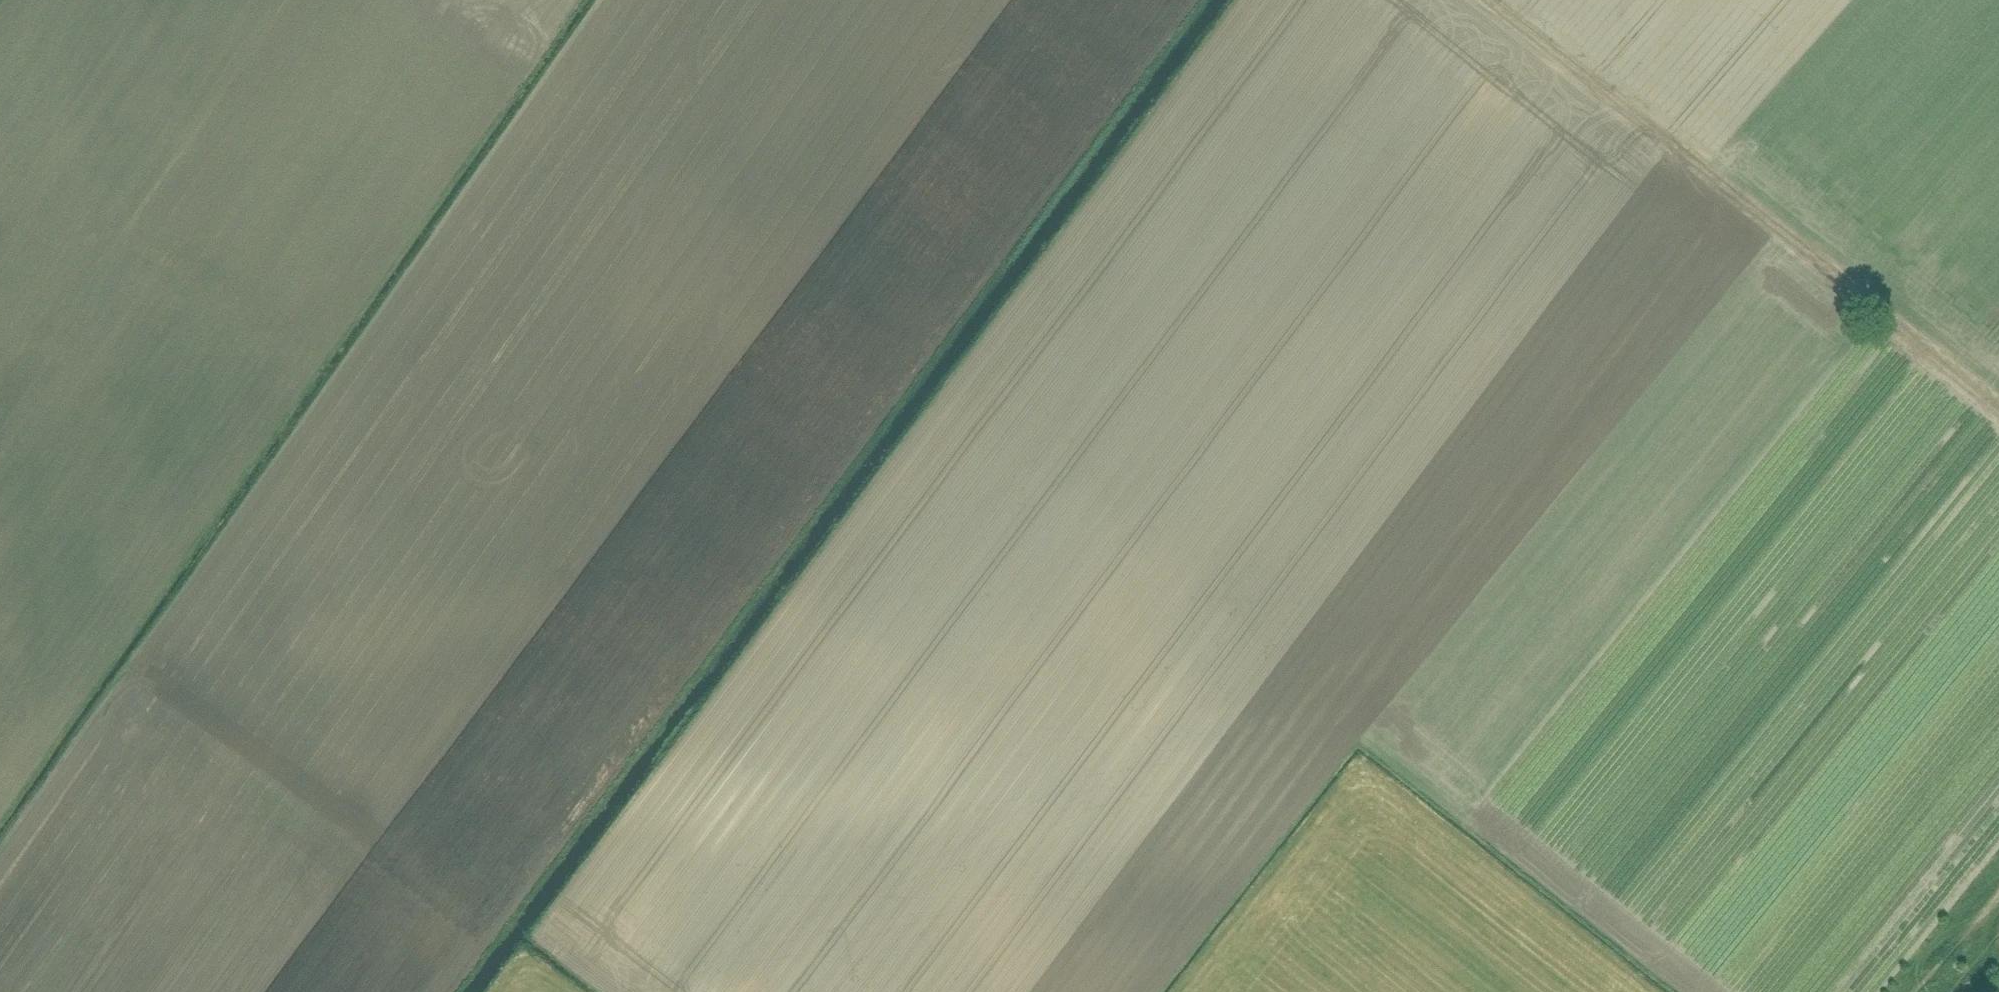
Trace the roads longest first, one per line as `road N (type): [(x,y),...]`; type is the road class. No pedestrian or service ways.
road 1 (track): [(1494,0),(1998,395)]

